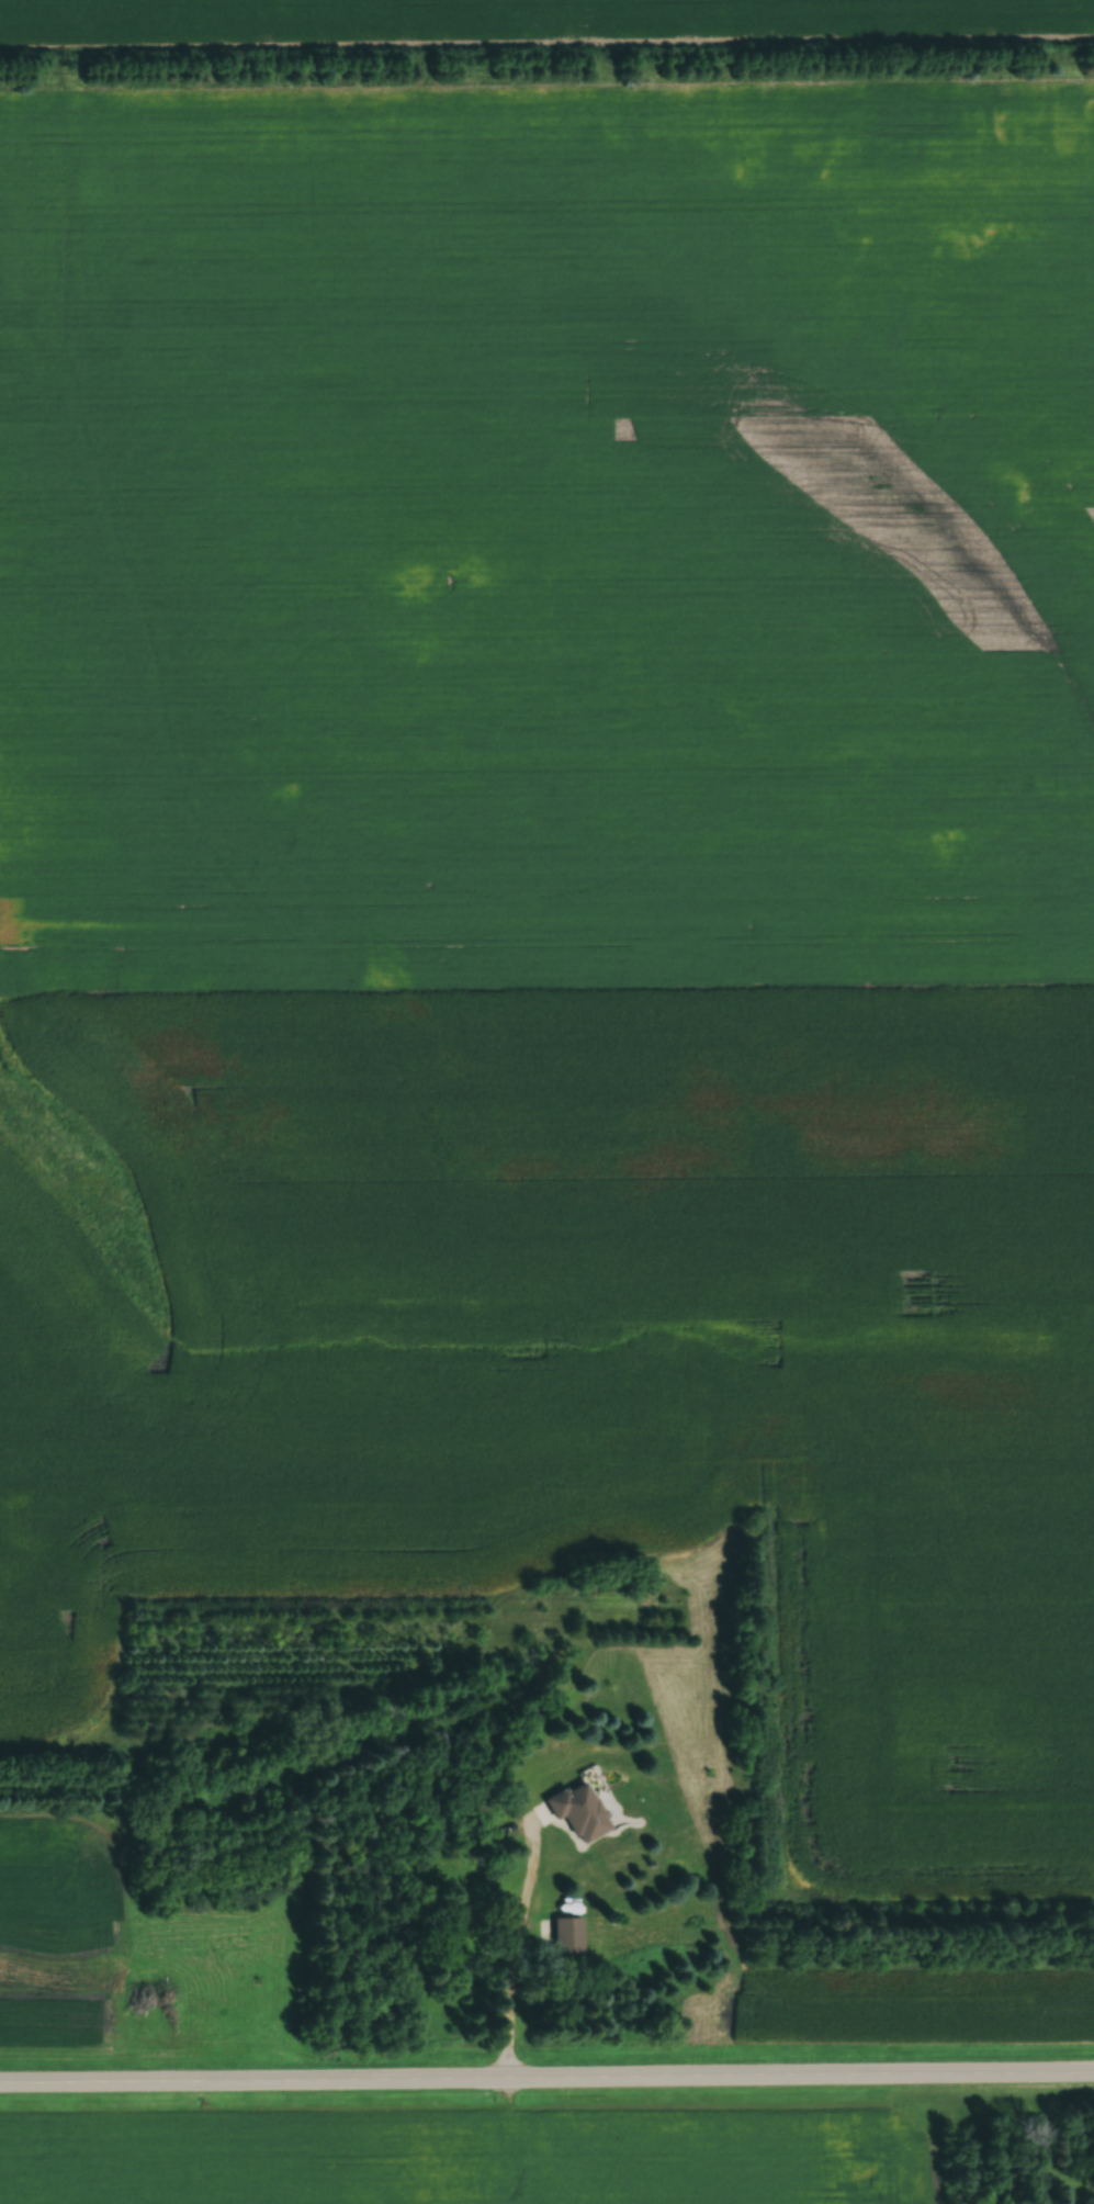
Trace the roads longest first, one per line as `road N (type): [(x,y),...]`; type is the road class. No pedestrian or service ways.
road 1 (residential): [(0,2083),(1093,2073)]

